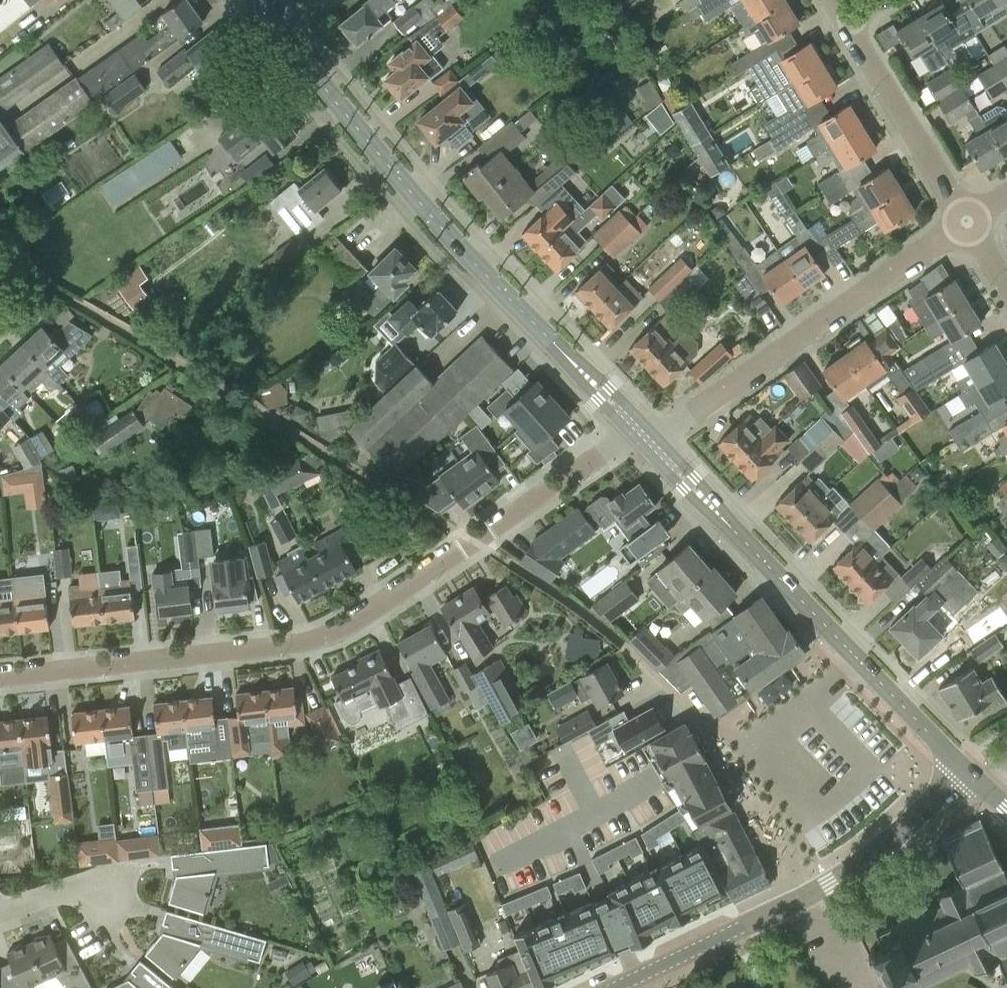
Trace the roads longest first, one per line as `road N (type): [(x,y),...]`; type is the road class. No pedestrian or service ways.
road 1 (residential): [(0,679),(327,638),(601,454),(644,435)]
road 2 (tertiary): [(644,435),(443,228),(256,0)]
road 3 (tertiary): [(976,777),(644,435)]
road 4 (tertiary): [(613,987),(837,876),(976,777)]
road 5 (residential): [(644,435),(694,412),(966,222)]
road 6 (residential): [(966,222),(845,21)]

